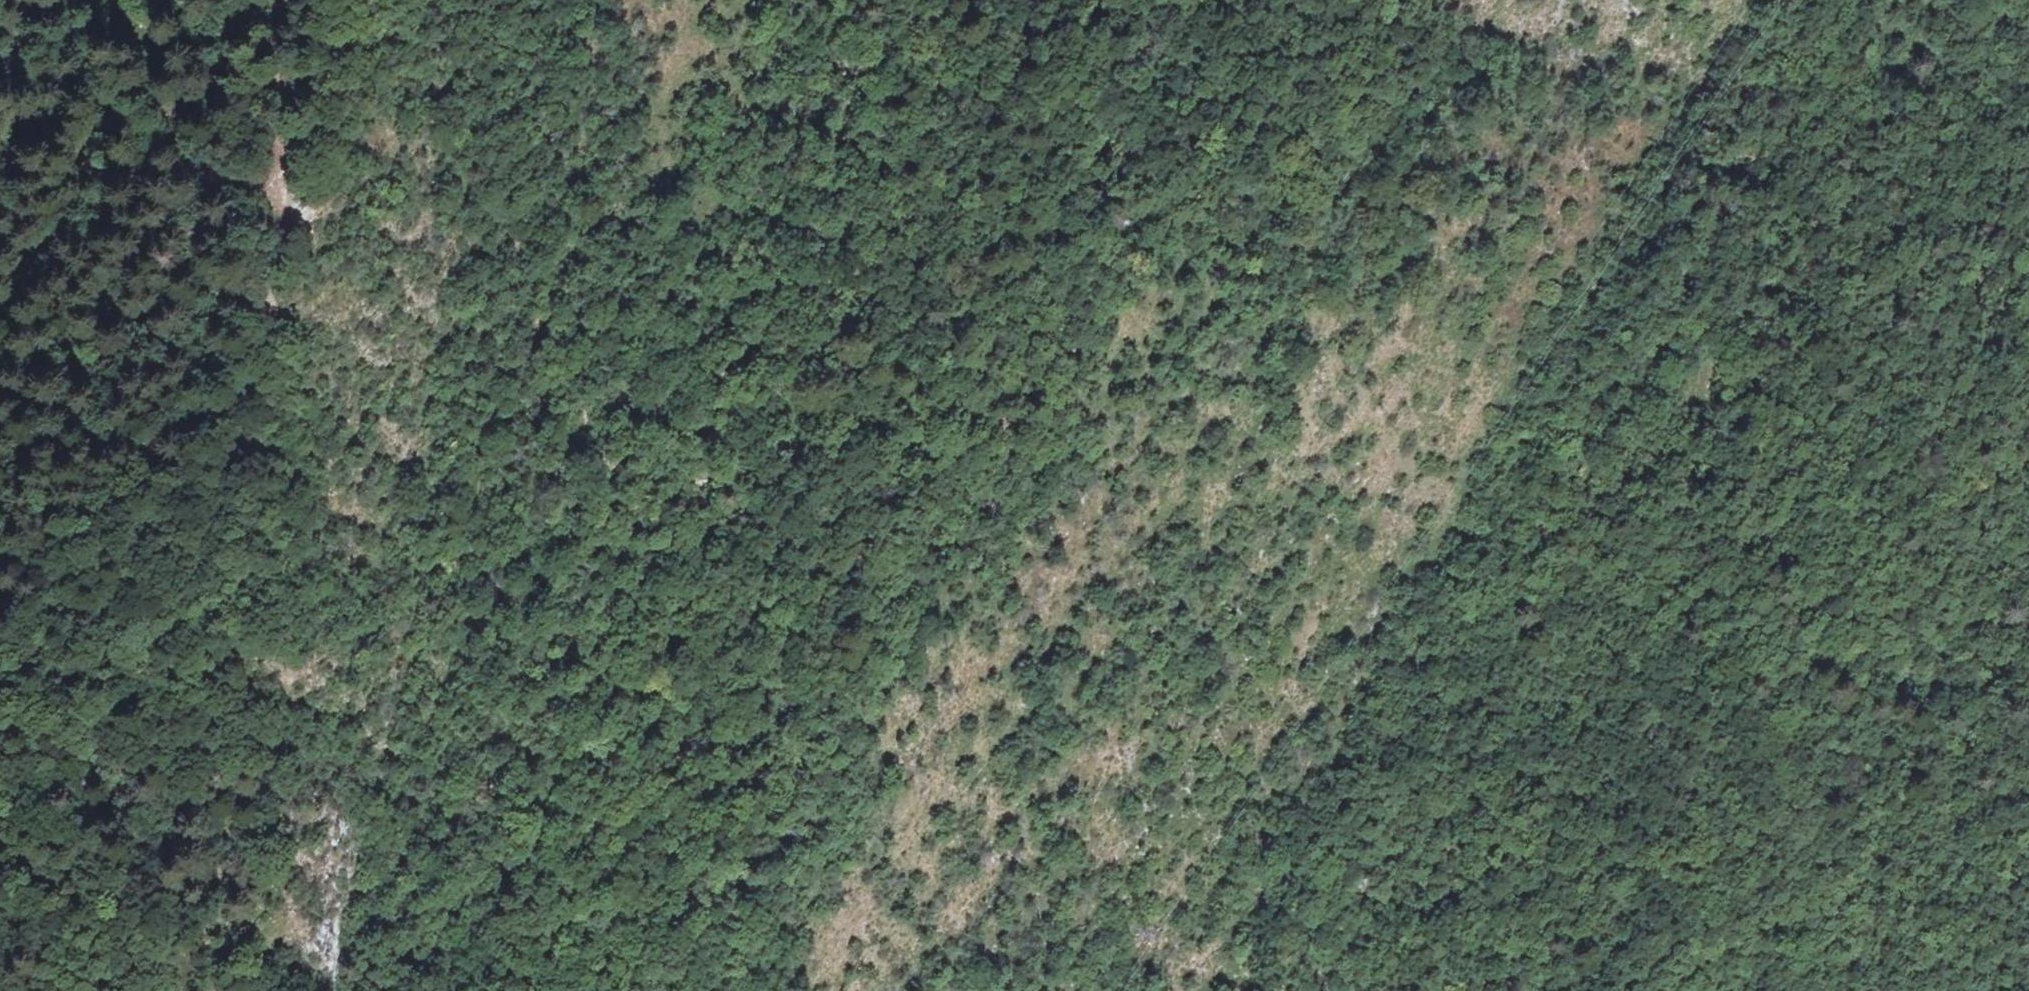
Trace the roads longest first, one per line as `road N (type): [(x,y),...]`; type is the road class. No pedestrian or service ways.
road 1 (track): [(50,990),(72,891),(178,613),(265,342),(291,160)]
road 2 (track): [(0,295),(106,169),(167,154),(291,160)]
road 3 (track): [(129,0),(229,35),(268,64),(304,107)]
road 4 (track): [(291,160),(321,45),(314,0)]

